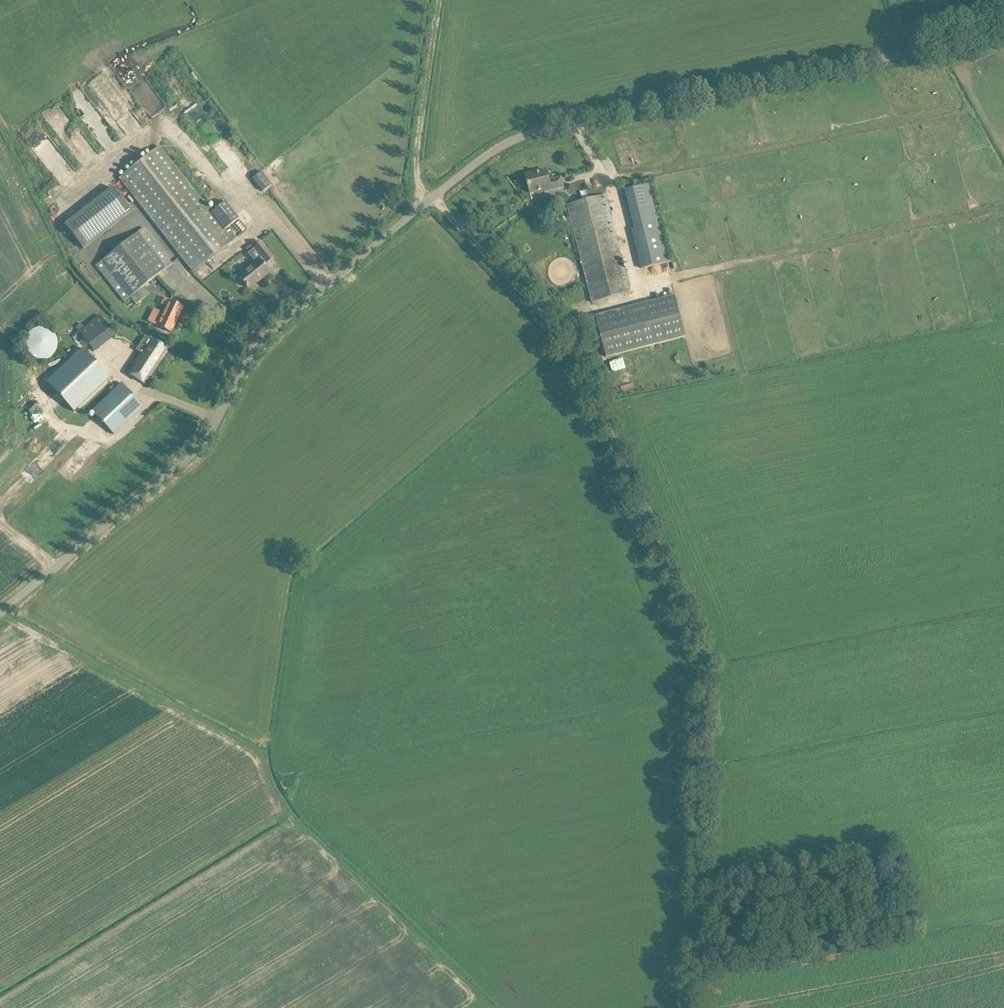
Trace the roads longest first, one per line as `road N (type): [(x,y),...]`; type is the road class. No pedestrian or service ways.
road 1 (unclassified): [(0,612),(202,442),(265,337),(498,148),(573,122),(912,52),(1003,15)]
road 2 (track): [(695,1007),(704,681),(697,638),(586,373),(563,336),(432,199)]
road 3 (track): [(438,0),(416,165),(417,186),(432,199)]

